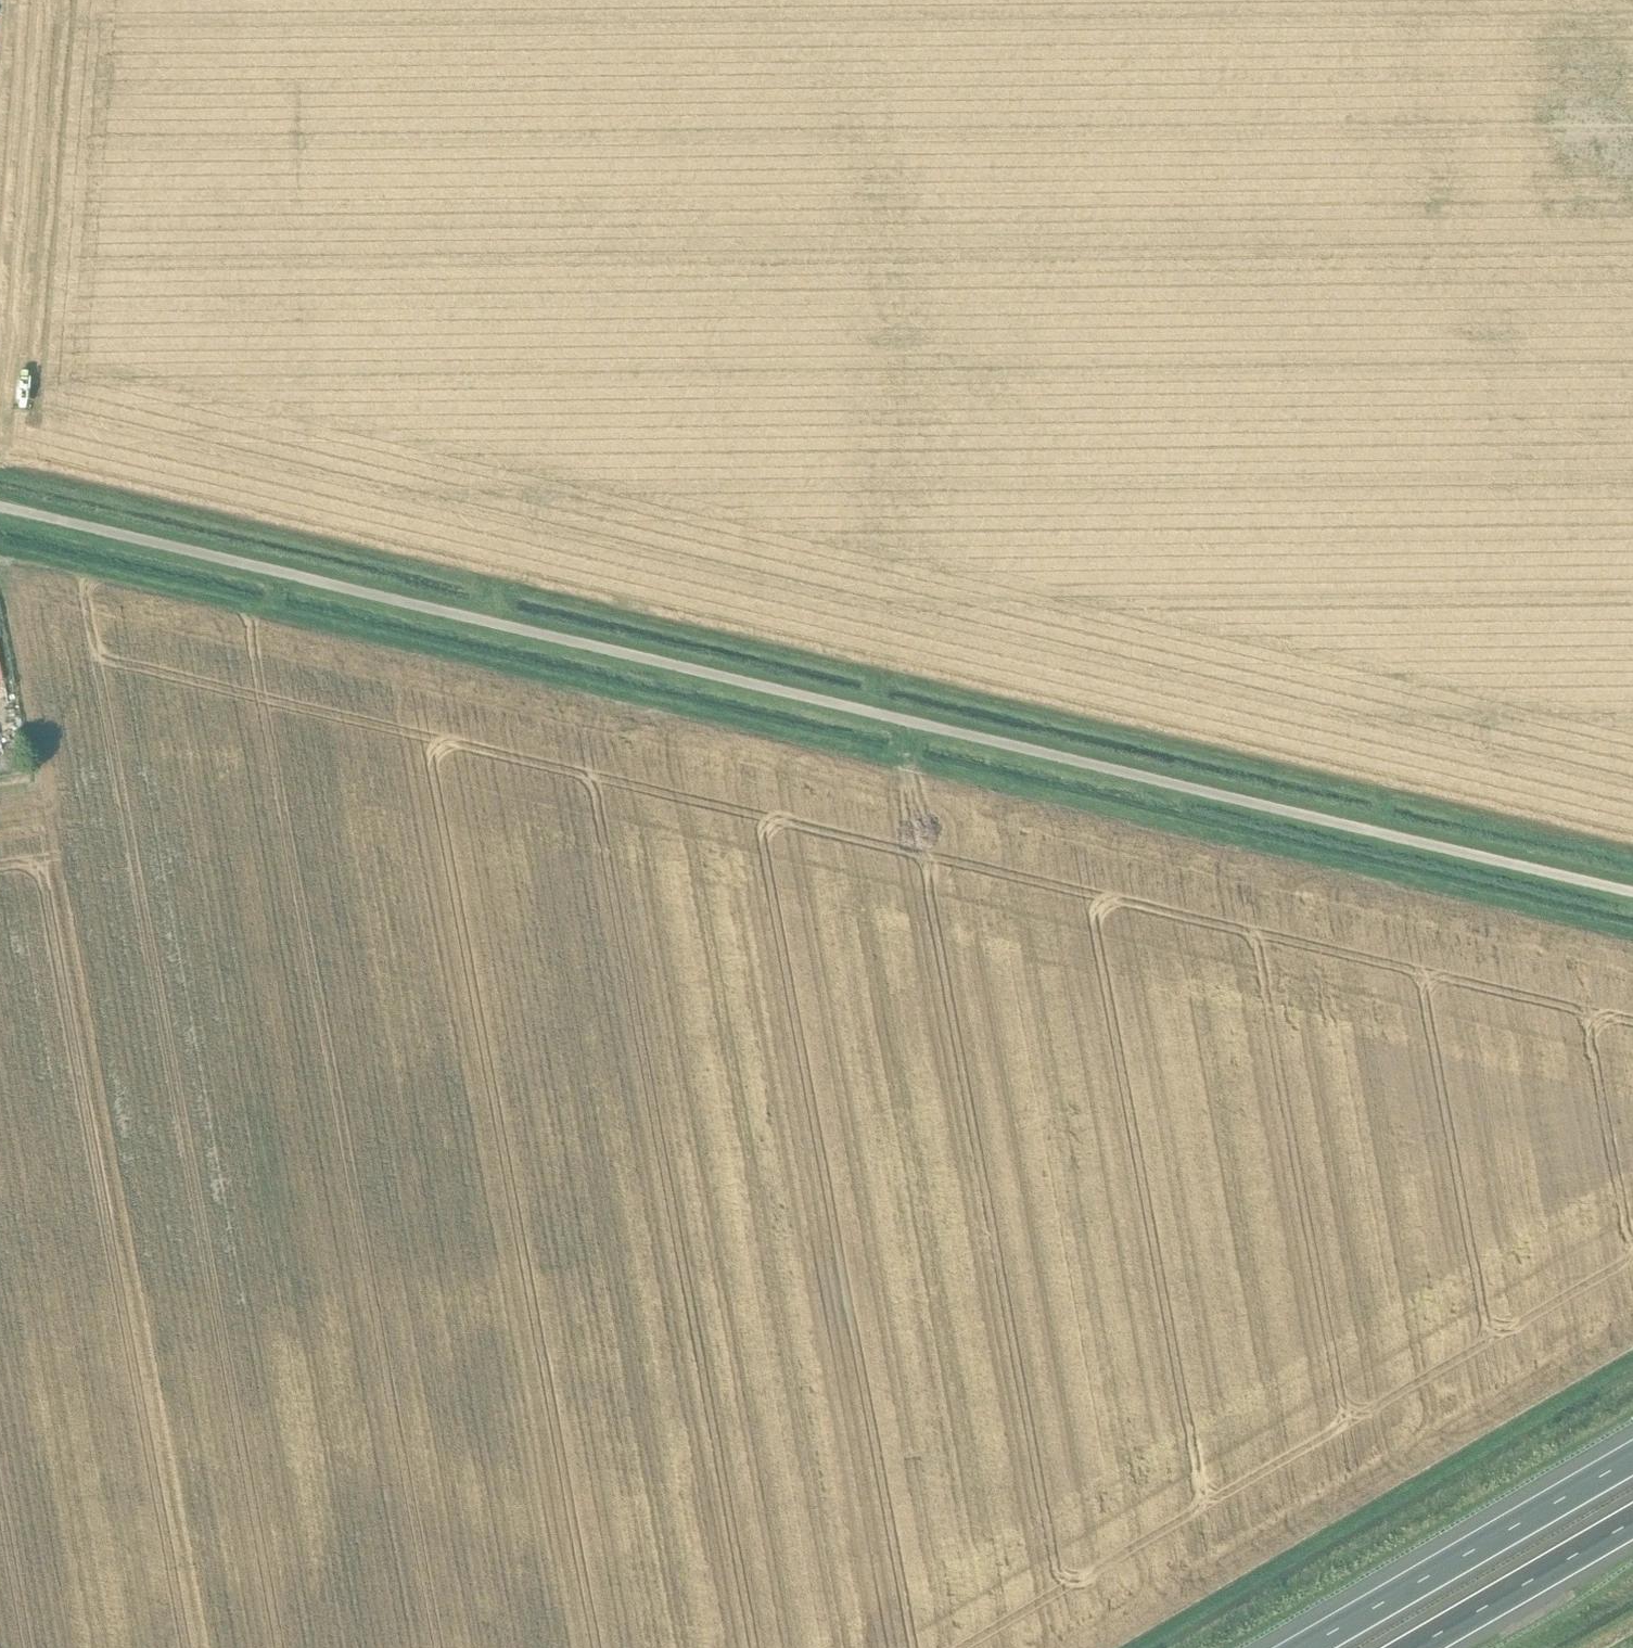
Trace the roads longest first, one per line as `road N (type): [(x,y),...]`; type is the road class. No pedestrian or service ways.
road 1 (track): [(1632,892),(0,507)]
road 2 (motorway): [(1632,1458),(1305,1647)]
road 3 (motorway): [(1414,1647),(1632,1521)]

